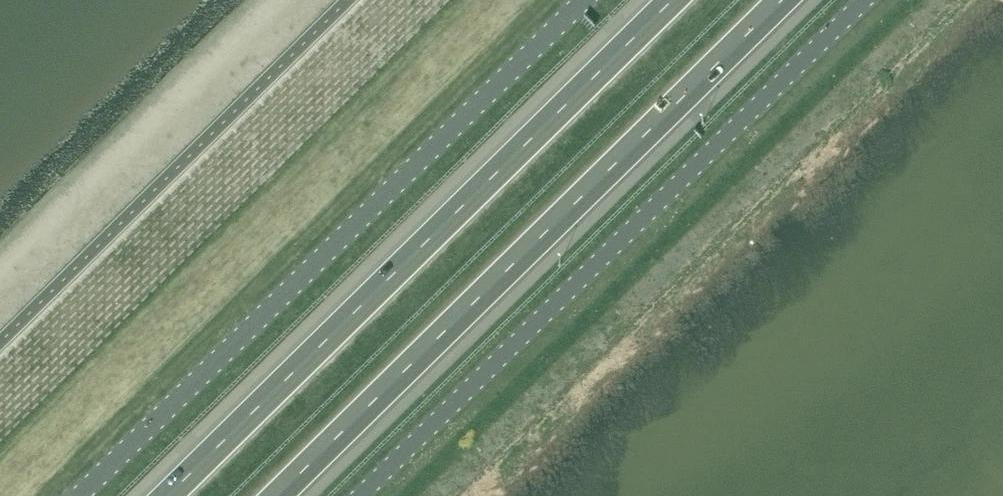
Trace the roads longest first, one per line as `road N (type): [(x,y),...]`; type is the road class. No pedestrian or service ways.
road 1 (unclassified): [(357,495),(863,0)]
road 2 (motorway): [(672,0),(167,495)]
road 3 (motorway): [(284,495),(787,0)]
road 4 (unclassified): [(79,495),(582,0)]

